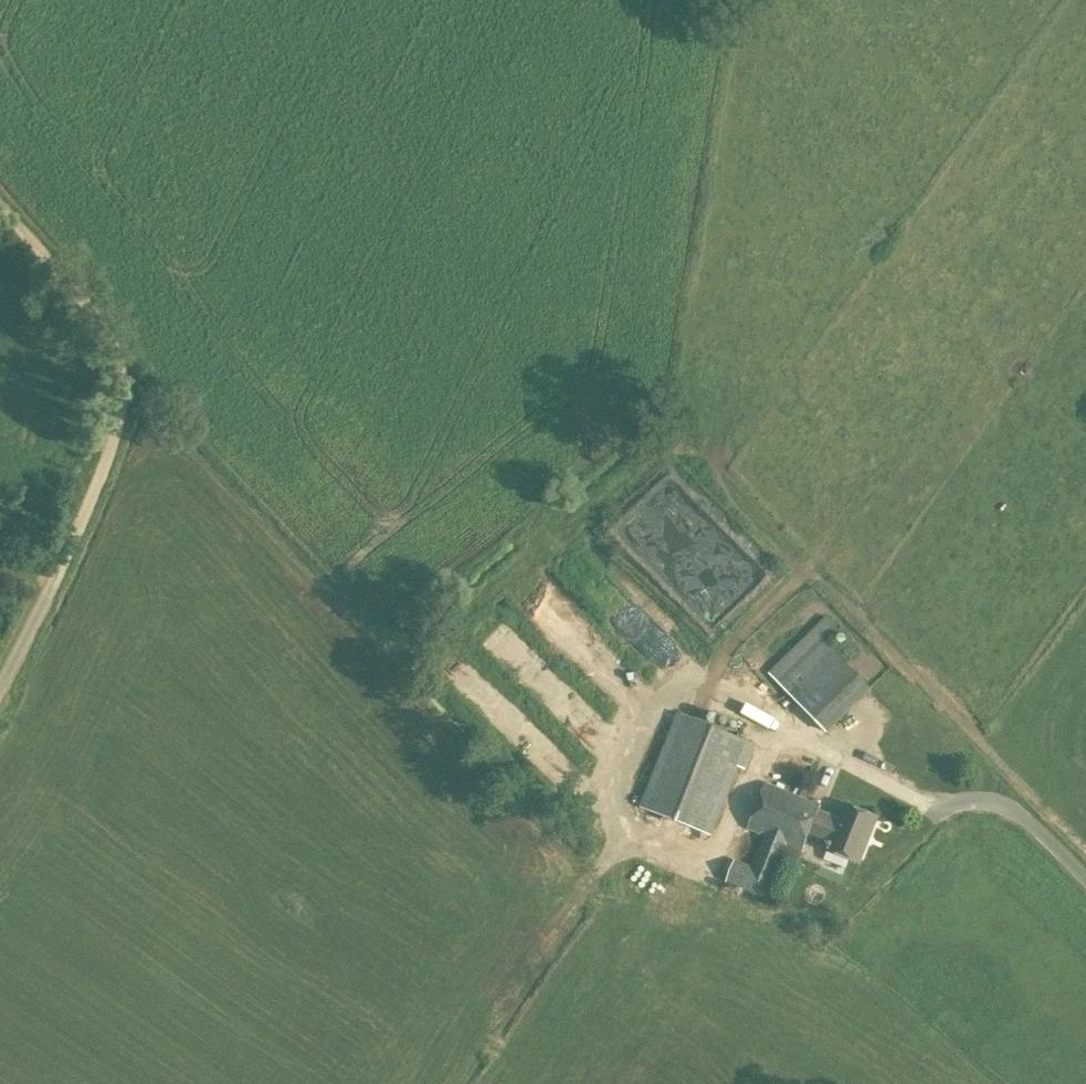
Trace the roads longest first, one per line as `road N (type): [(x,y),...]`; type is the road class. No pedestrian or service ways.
road 1 (unclassified): [(0,674),(52,590),(114,433),(111,379),(84,315),(0,215)]

